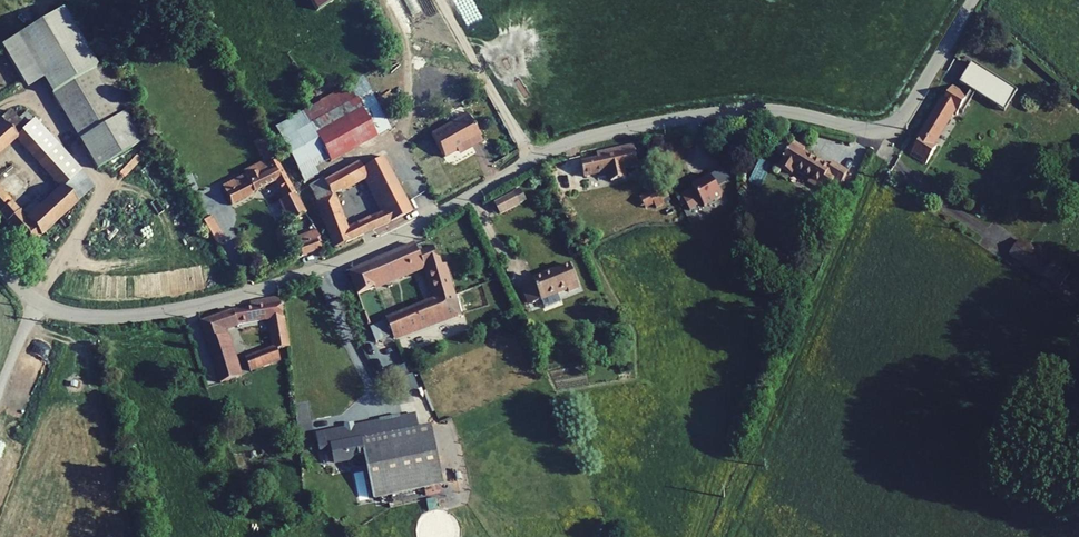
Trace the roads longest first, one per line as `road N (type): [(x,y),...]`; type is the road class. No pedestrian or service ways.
road 1 (unclassified): [(0,267),(59,312),(157,313),(342,260),(589,137),(749,109),(882,126),(910,105),(972,0)]
road 2 (track): [(440,0),(533,159)]

